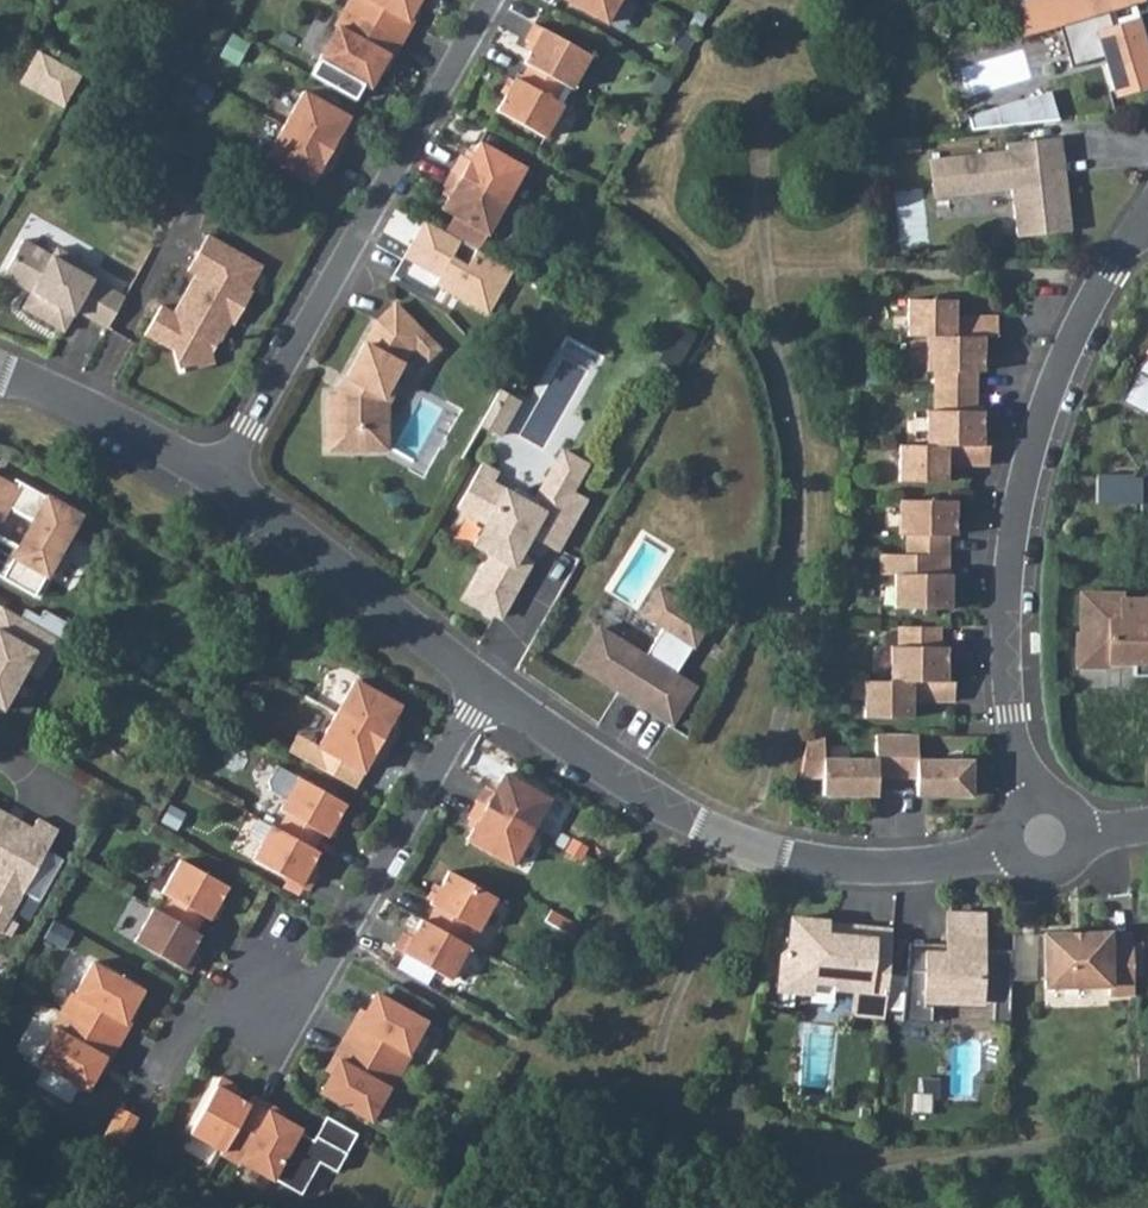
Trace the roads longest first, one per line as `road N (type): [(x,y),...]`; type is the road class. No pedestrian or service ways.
road 1 (residential): [(1144,220),(1062,356),(1024,473),(1007,590),(1006,675),(1029,799)]
road 2 (residential): [(132,1151),(206,1019),(271,1013),(338,945),(485,686)]
road 3 (residential): [(485,686),(671,810),(782,856),(910,867),(1009,847)]
road 4 (residential): [(221,482),(487,0)]
road 5 (residential): [(221,482),(485,686)]
road 6 (residential): [(0,366),(221,482)]

